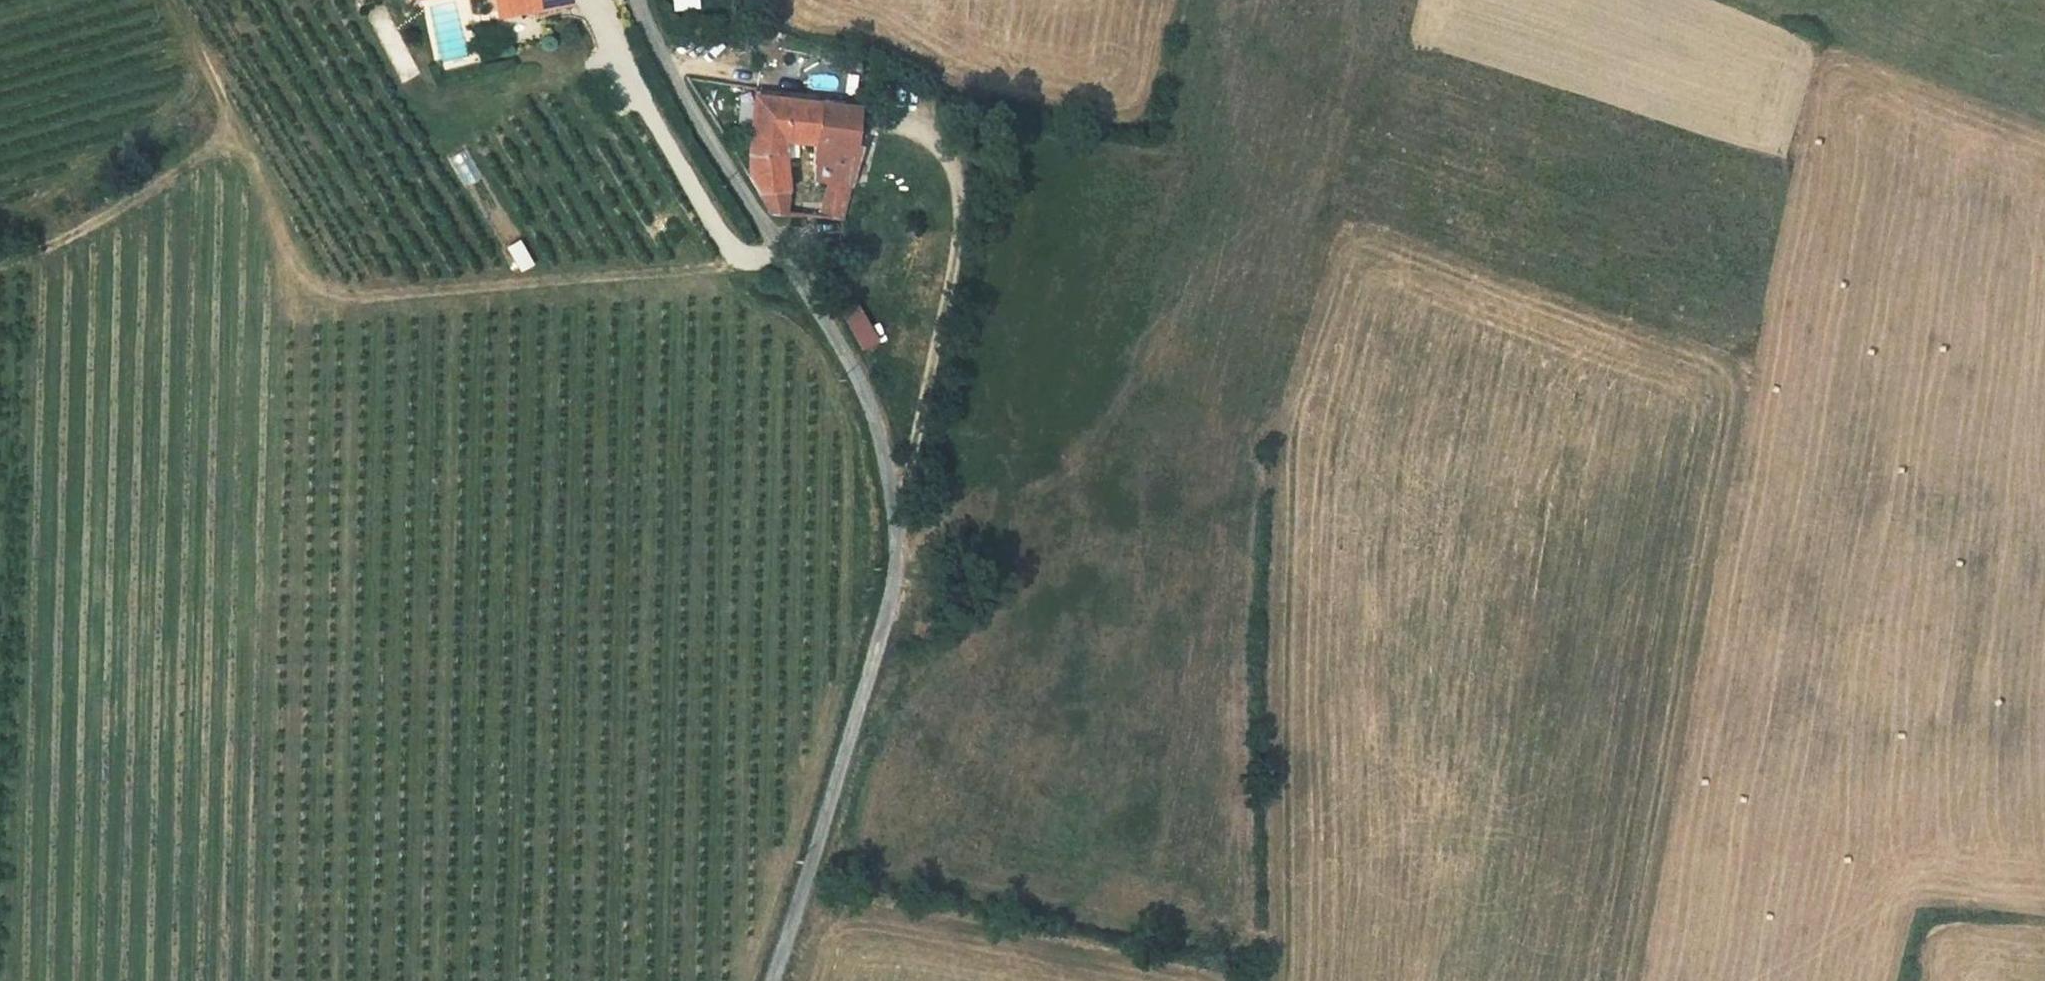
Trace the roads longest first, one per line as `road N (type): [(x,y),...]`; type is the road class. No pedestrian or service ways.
road 1 (unclassified): [(637,0),(667,66),(848,359),(890,487),(892,587),(771,980)]
road 2 (track): [(0,263),(83,232),(202,149),(233,144),(308,286),(346,302),(680,277),(742,257)]

